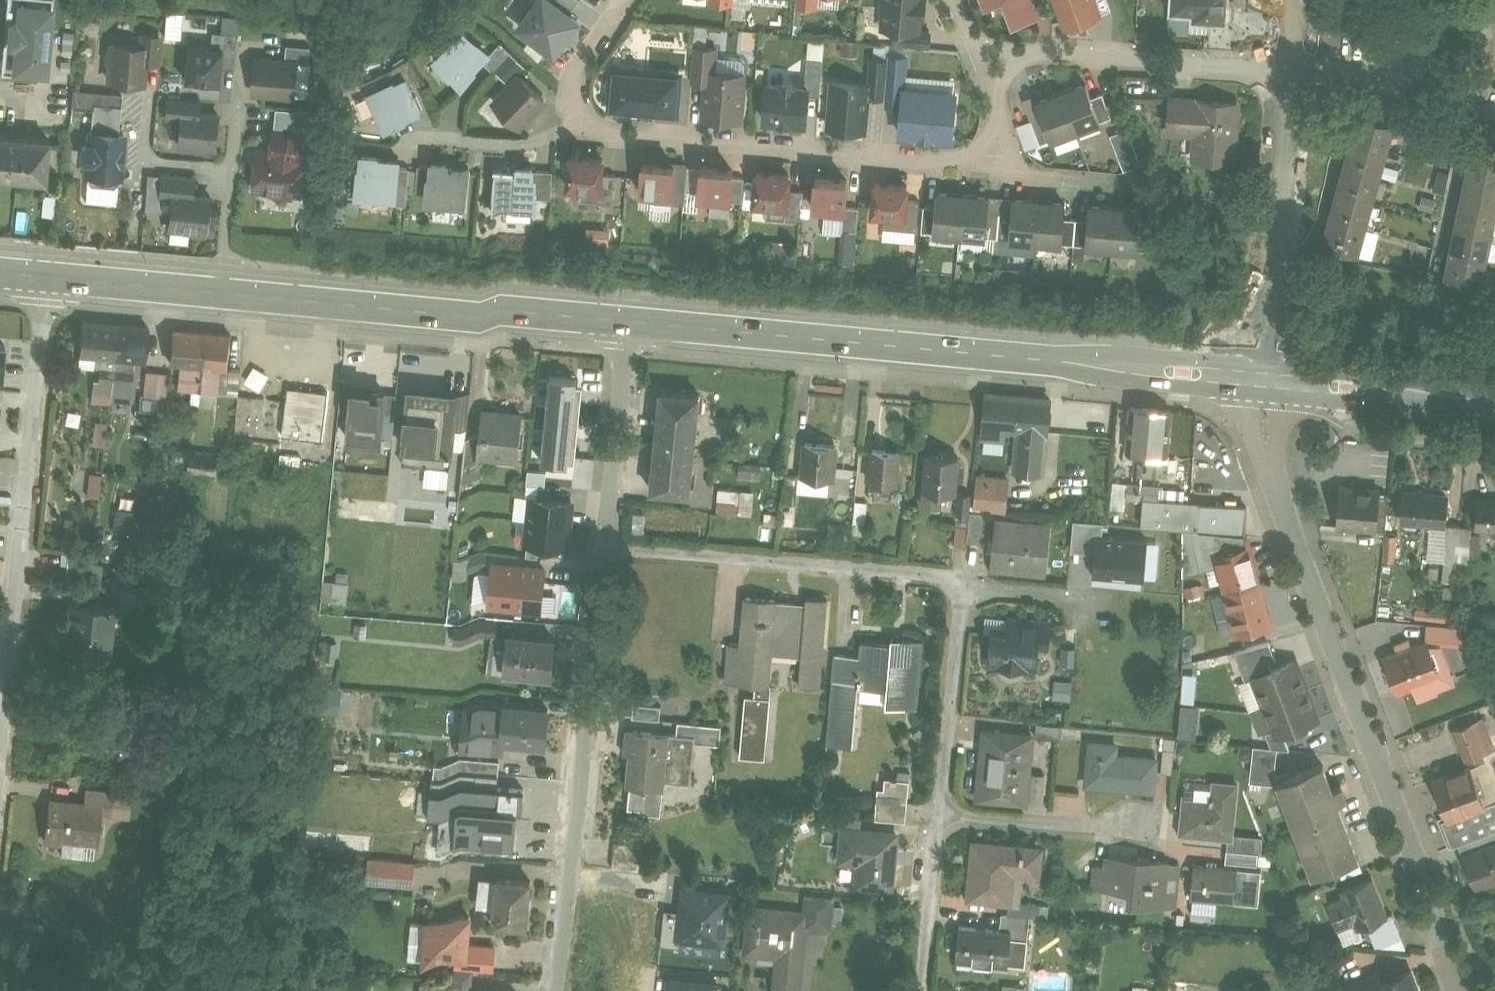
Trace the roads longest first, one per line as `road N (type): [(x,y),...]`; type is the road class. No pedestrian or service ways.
road 1 (residential): [(1466,990),(1275,493),(1261,380)]
road 2 (secondary): [(1261,380),(630,321)]
road 3 (residential): [(603,546),(556,990)]
road 4 (unclassified): [(44,267),(0,691)]
road 5 (residential): [(579,122),(599,134),(962,166),(996,149)]
road 6 (secondary): [(630,321),(223,284)]
road 7 (residential): [(603,546),(962,580)]
road 8 (residential): [(1292,67),(1261,380)]
road 9 (residential): [(1292,67),(1018,56),(994,63)]
road 10 (residential): [(962,580),(938,814)]
road 11 (secondary): [(1494,402),(1261,380)]
road 12 (residential): [(630,321),(603,546)]
road 13 (residential): [(938,814),(1144,832)]
road 14 (residential): [(1473,109),(1292,67)]
road 15 (secondary): [(223,284),(44,267)]
road 16 (residential): [(938,814),(919,990)]
road 17 (residential): [(409,136),(464,132),(525,145),(579,122)]
road 18 (residential): [(148,98),(145,153),(234,161)]
road 19 (residential): [(623,0),(577,71),(570,101),(579,122)]
road 20 (residential): [(962,580),(1092,591)]
road 21 (residential): [(1116,182),(1023,174),(996,149)]
road 22 (residential): [(223,284),(234,161)]

